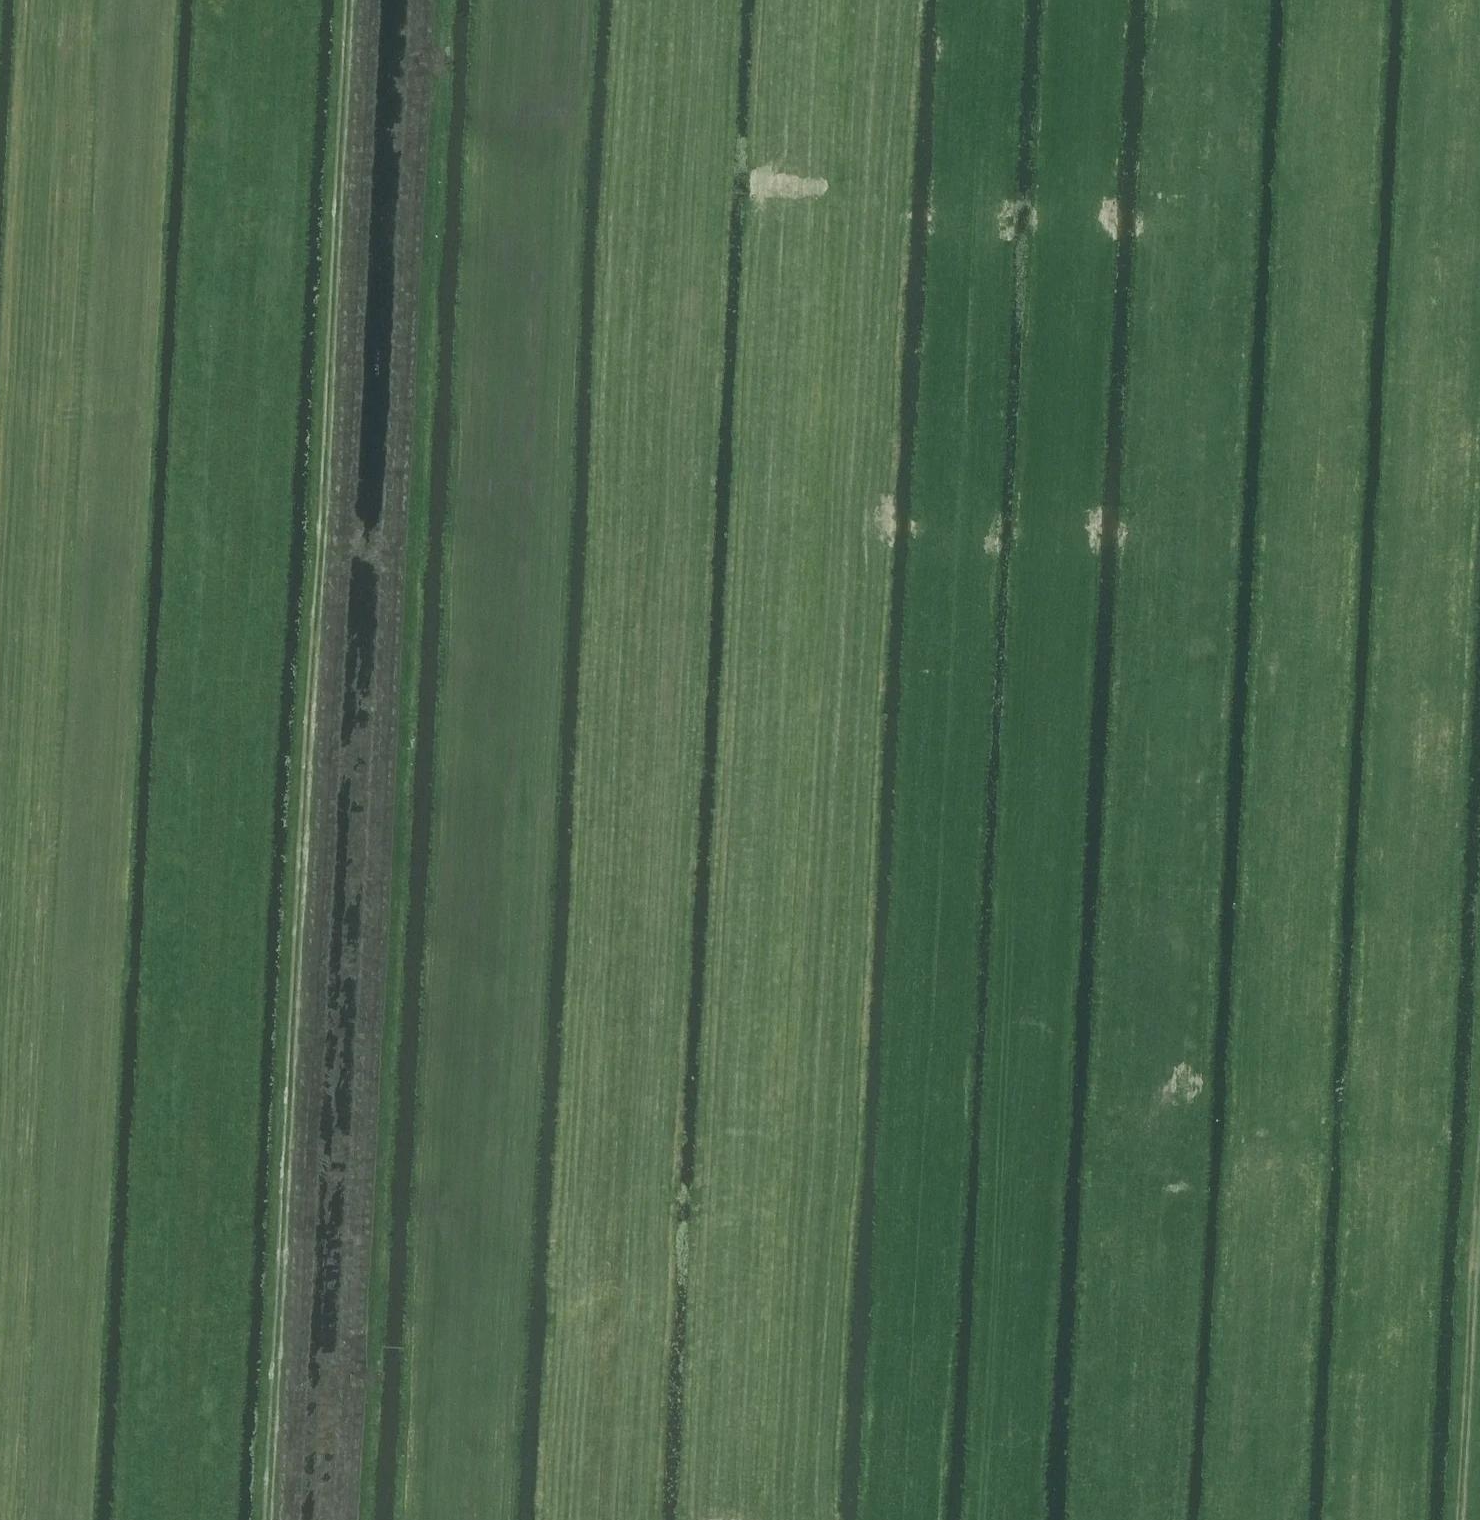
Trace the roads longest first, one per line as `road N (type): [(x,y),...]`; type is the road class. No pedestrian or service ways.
road 1 (track): [(267,1519),(349,0)]
road 2 (track): [(1455,1519),(1479,1054)]

